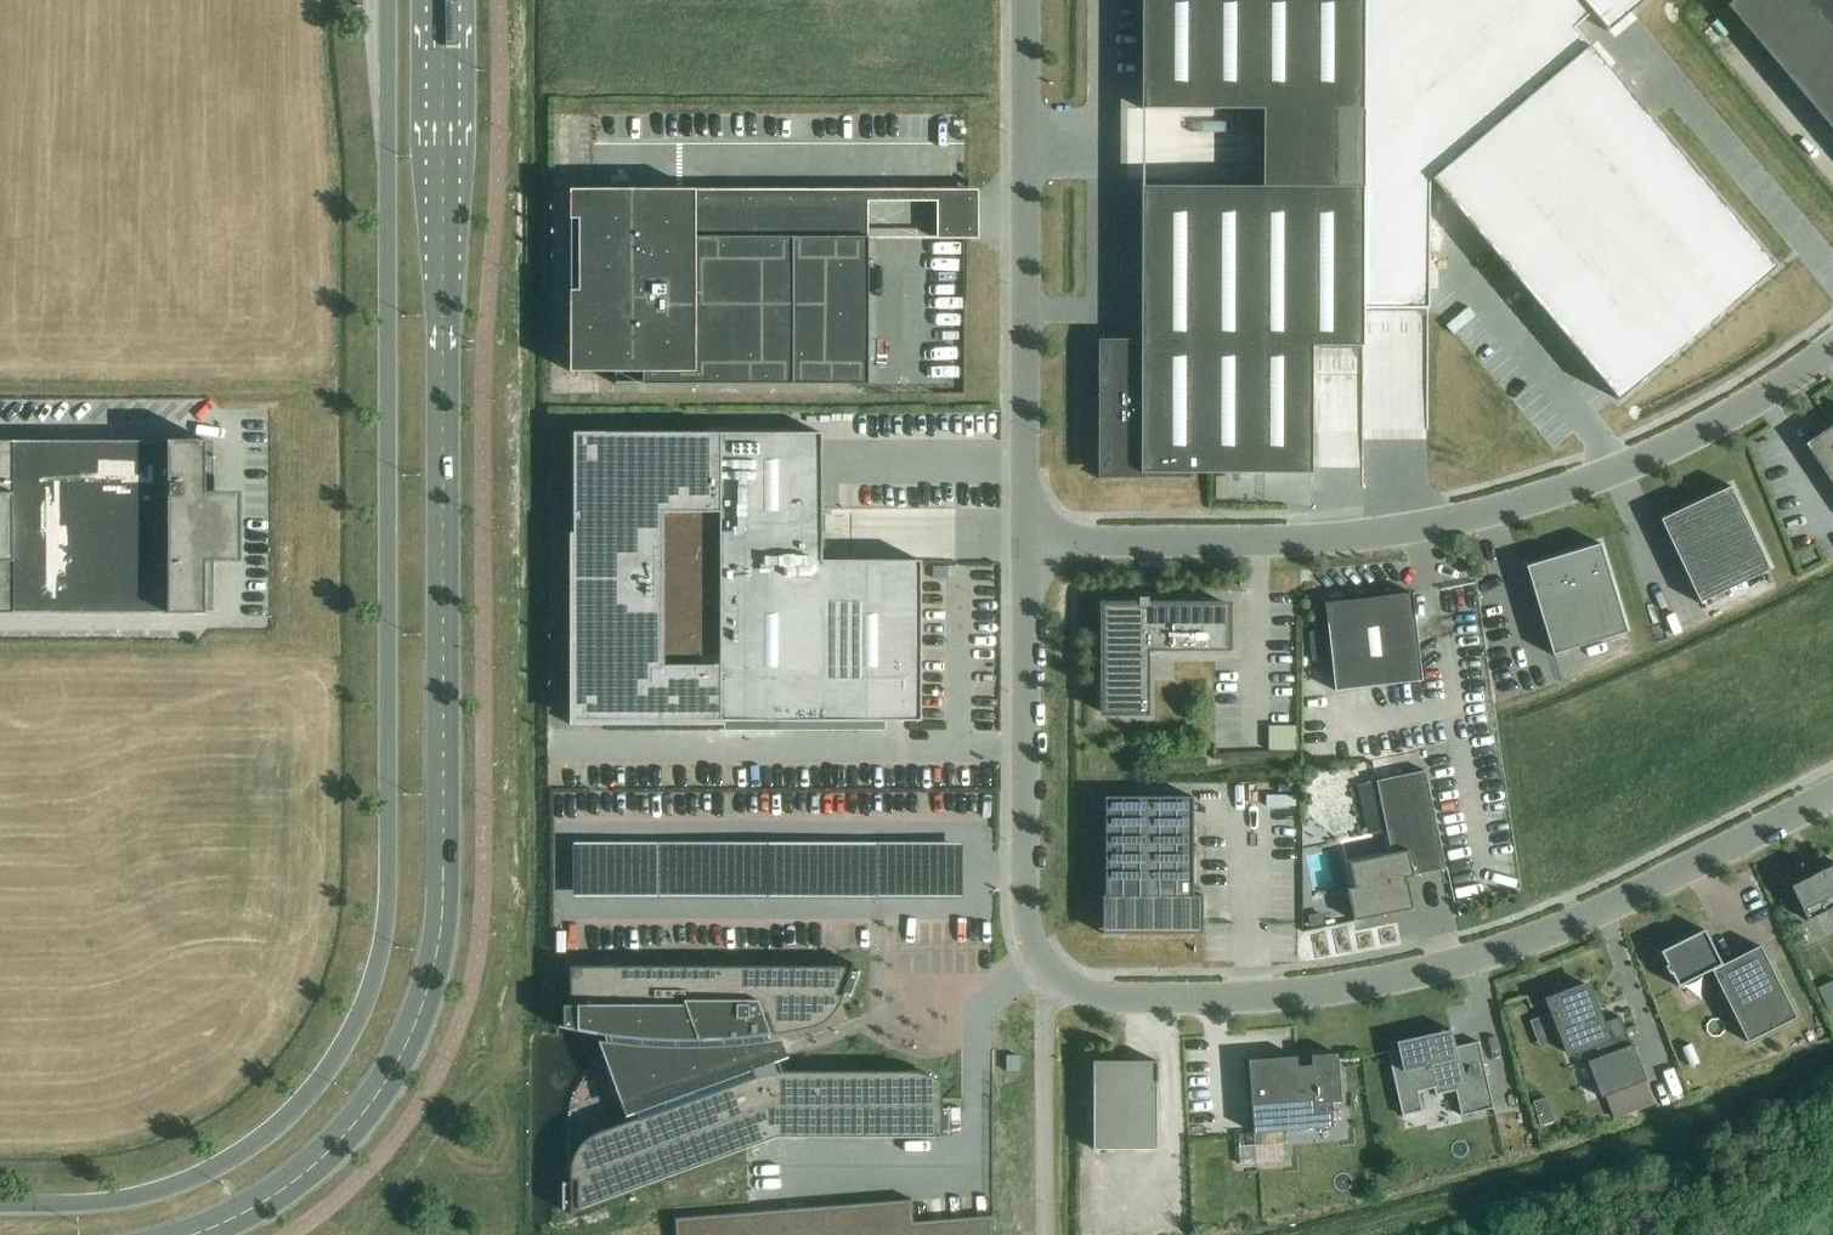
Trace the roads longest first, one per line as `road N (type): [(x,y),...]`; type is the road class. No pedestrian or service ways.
road 1 (primary): [(388,0),(383,947),(329,1069),(250,1146),(208,1172),(120,1201),(0,1206)]
road 2 (primary): [(194,1234),(299,1179),(359,1121),(413,1031),(440,938),(444,0)]
road 3 (residential): [(1026,543),(1028,934),(1041,961),(1077,992),(1290,997),(1462,965),(1582,923),(1832,797)]
road 4 (residential): [(1026,543),(1293,542),(1462,519),(1676,445),(1832,348)]
road 5 (residential): [(1025,0),(1026,543)]

